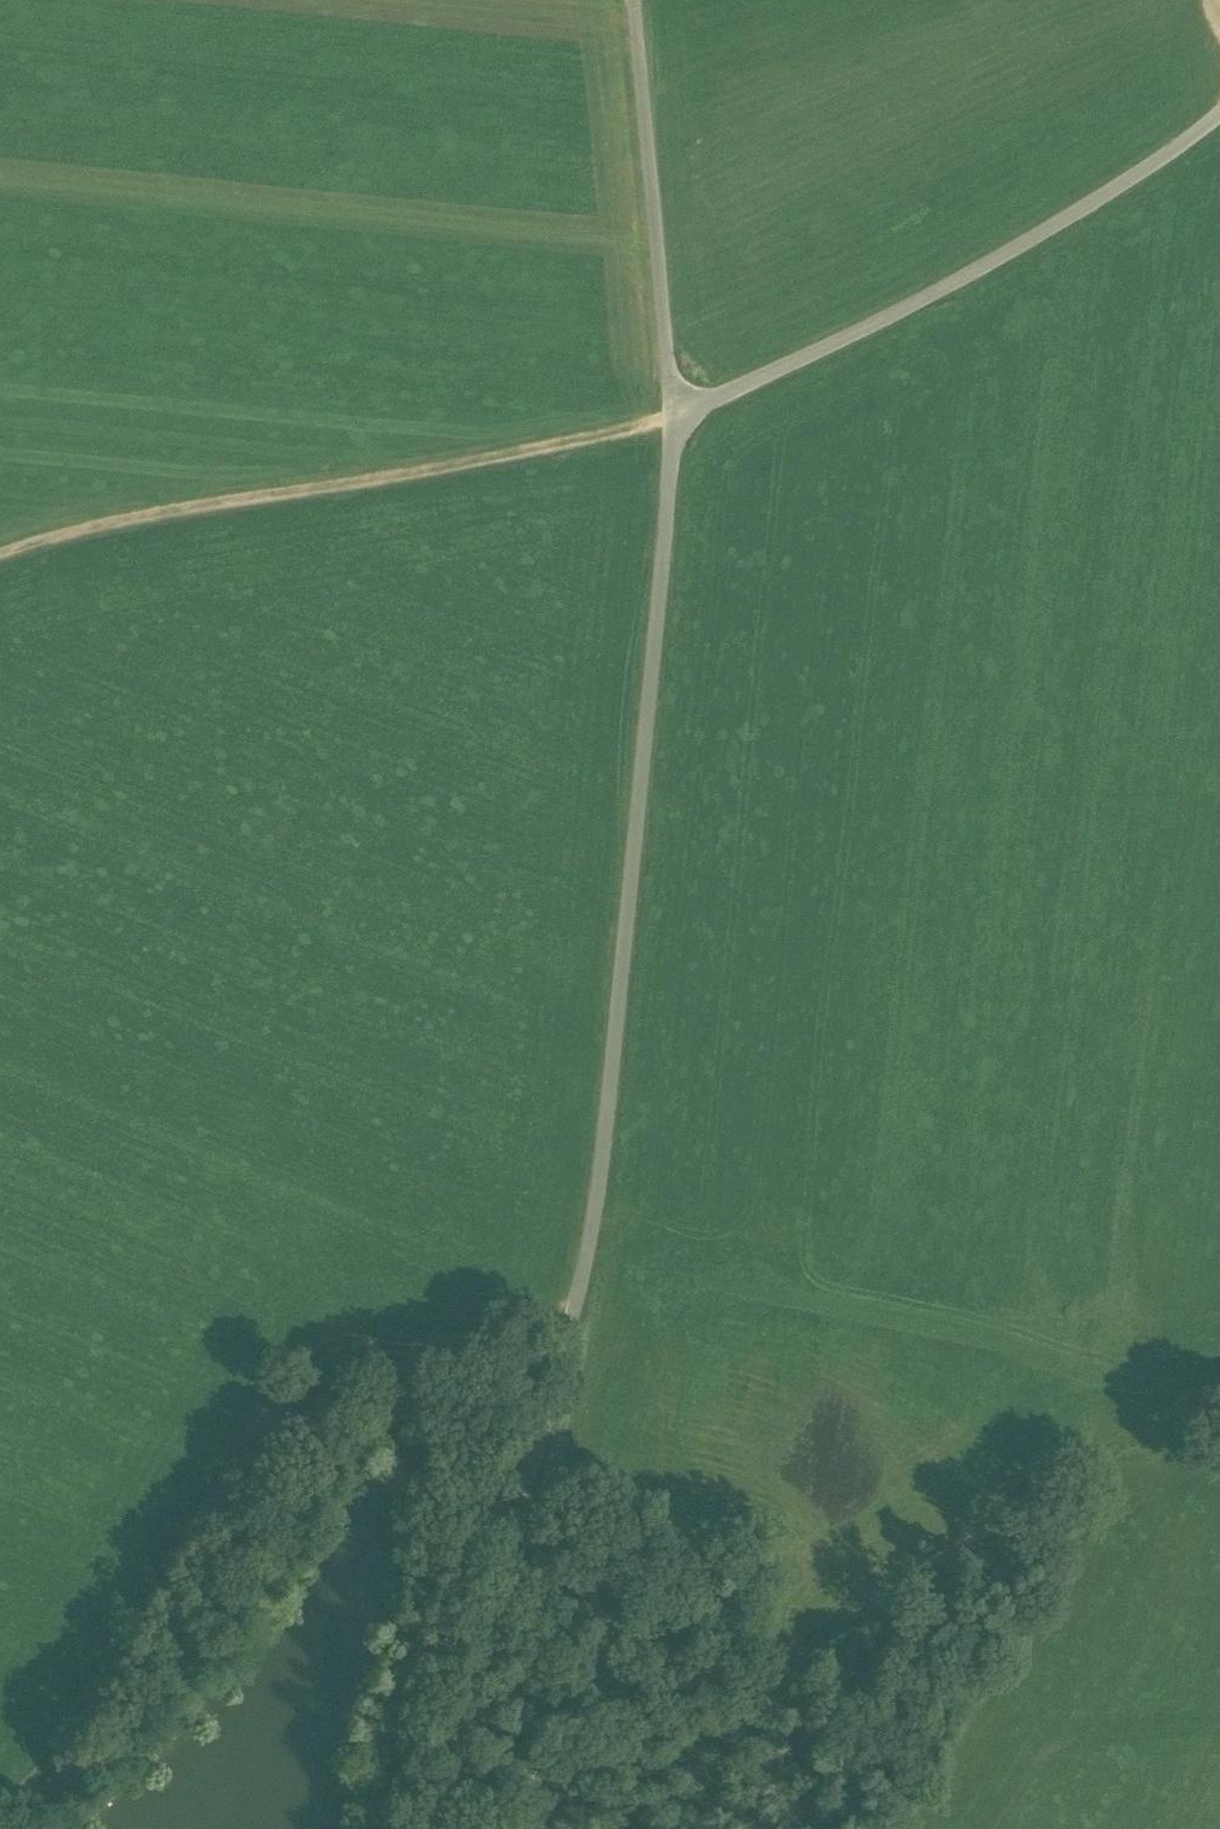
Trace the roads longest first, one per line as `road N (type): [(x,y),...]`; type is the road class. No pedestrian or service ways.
road 1 (unclassified): [(437,1828),(580,1261),(603,1114),(674,412)]
road 2 (track): [(674,412),(223,502),(43,548),(0,568)]
road 3 (unclassified): [(674,412),(811,353),(1021,241),(1219,108)]
road 4 (unclassified): [(674,412),(631,0)]

